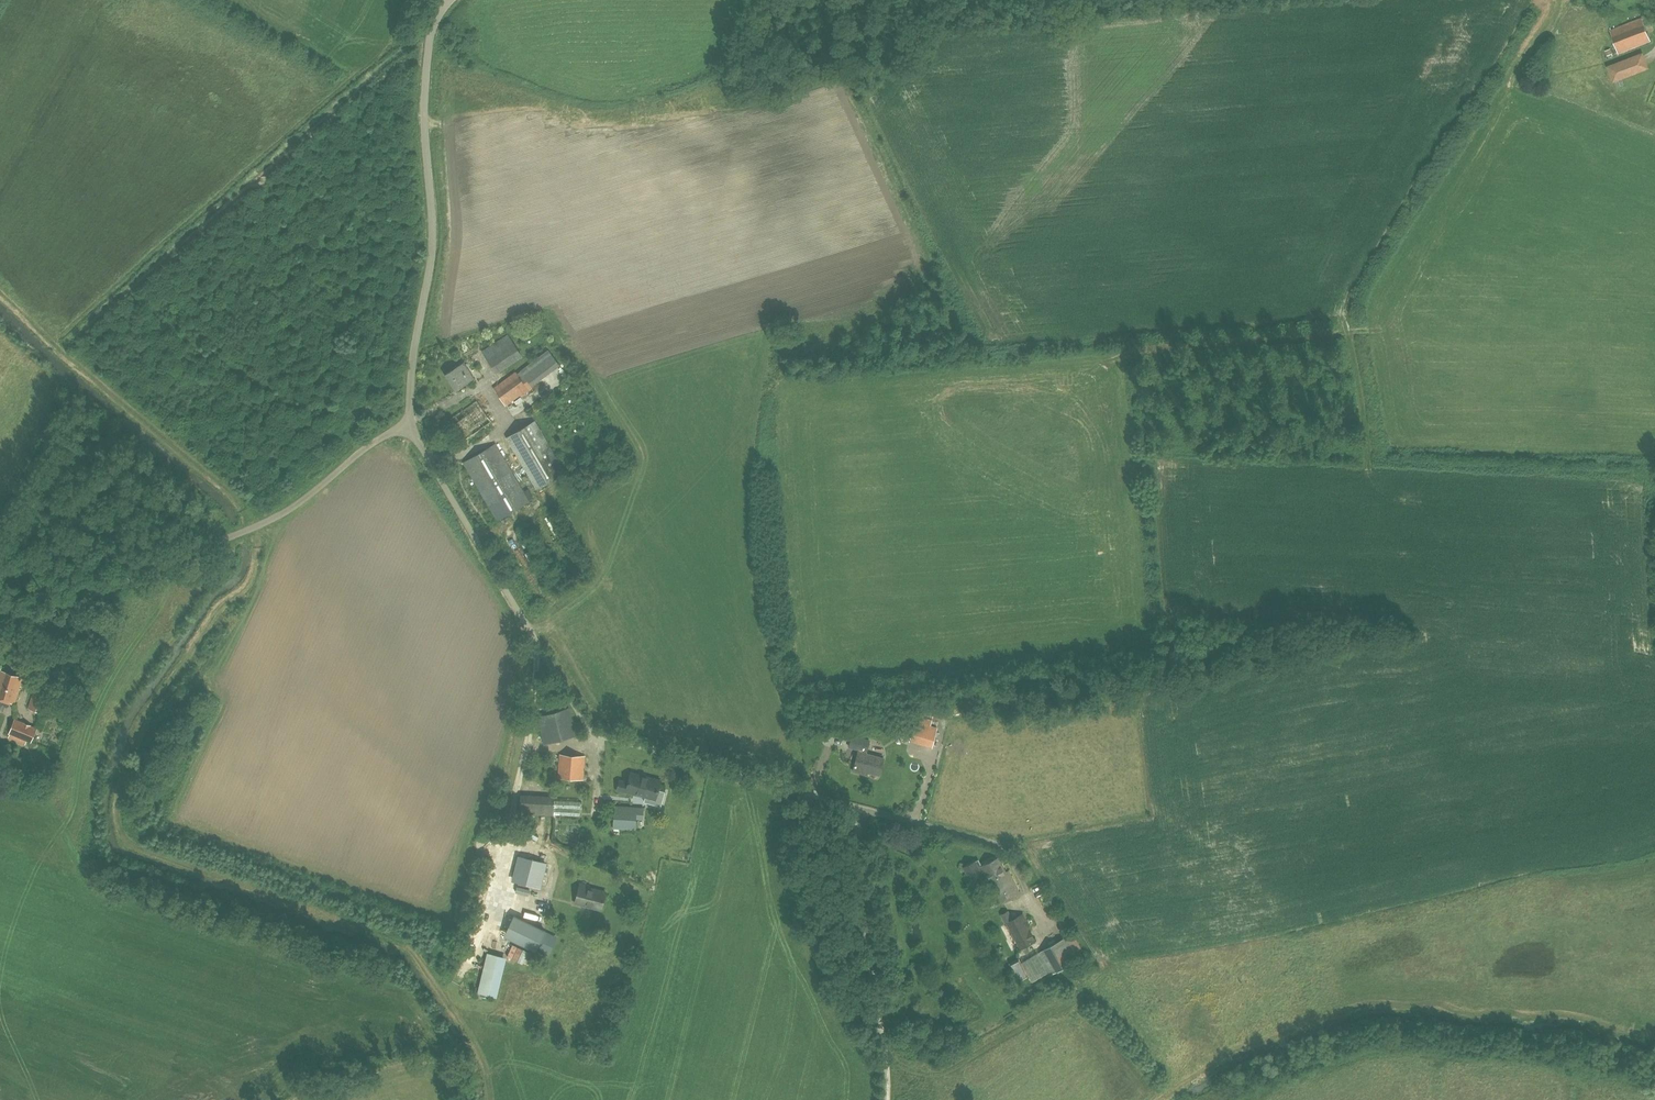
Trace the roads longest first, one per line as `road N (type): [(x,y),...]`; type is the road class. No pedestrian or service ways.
road 1 (unclassified): [(905,819),(616,745),(590,731),(409,427)]
road 2 (unclassified): [(0,614),(62,609),(250,528),(298,503),(377,439),(409,427)]
road 3 (unclassified): [(409,427),(432,238),(428,52),(453,0)]
road 4 (track): [(887,1099),(853,806)]

